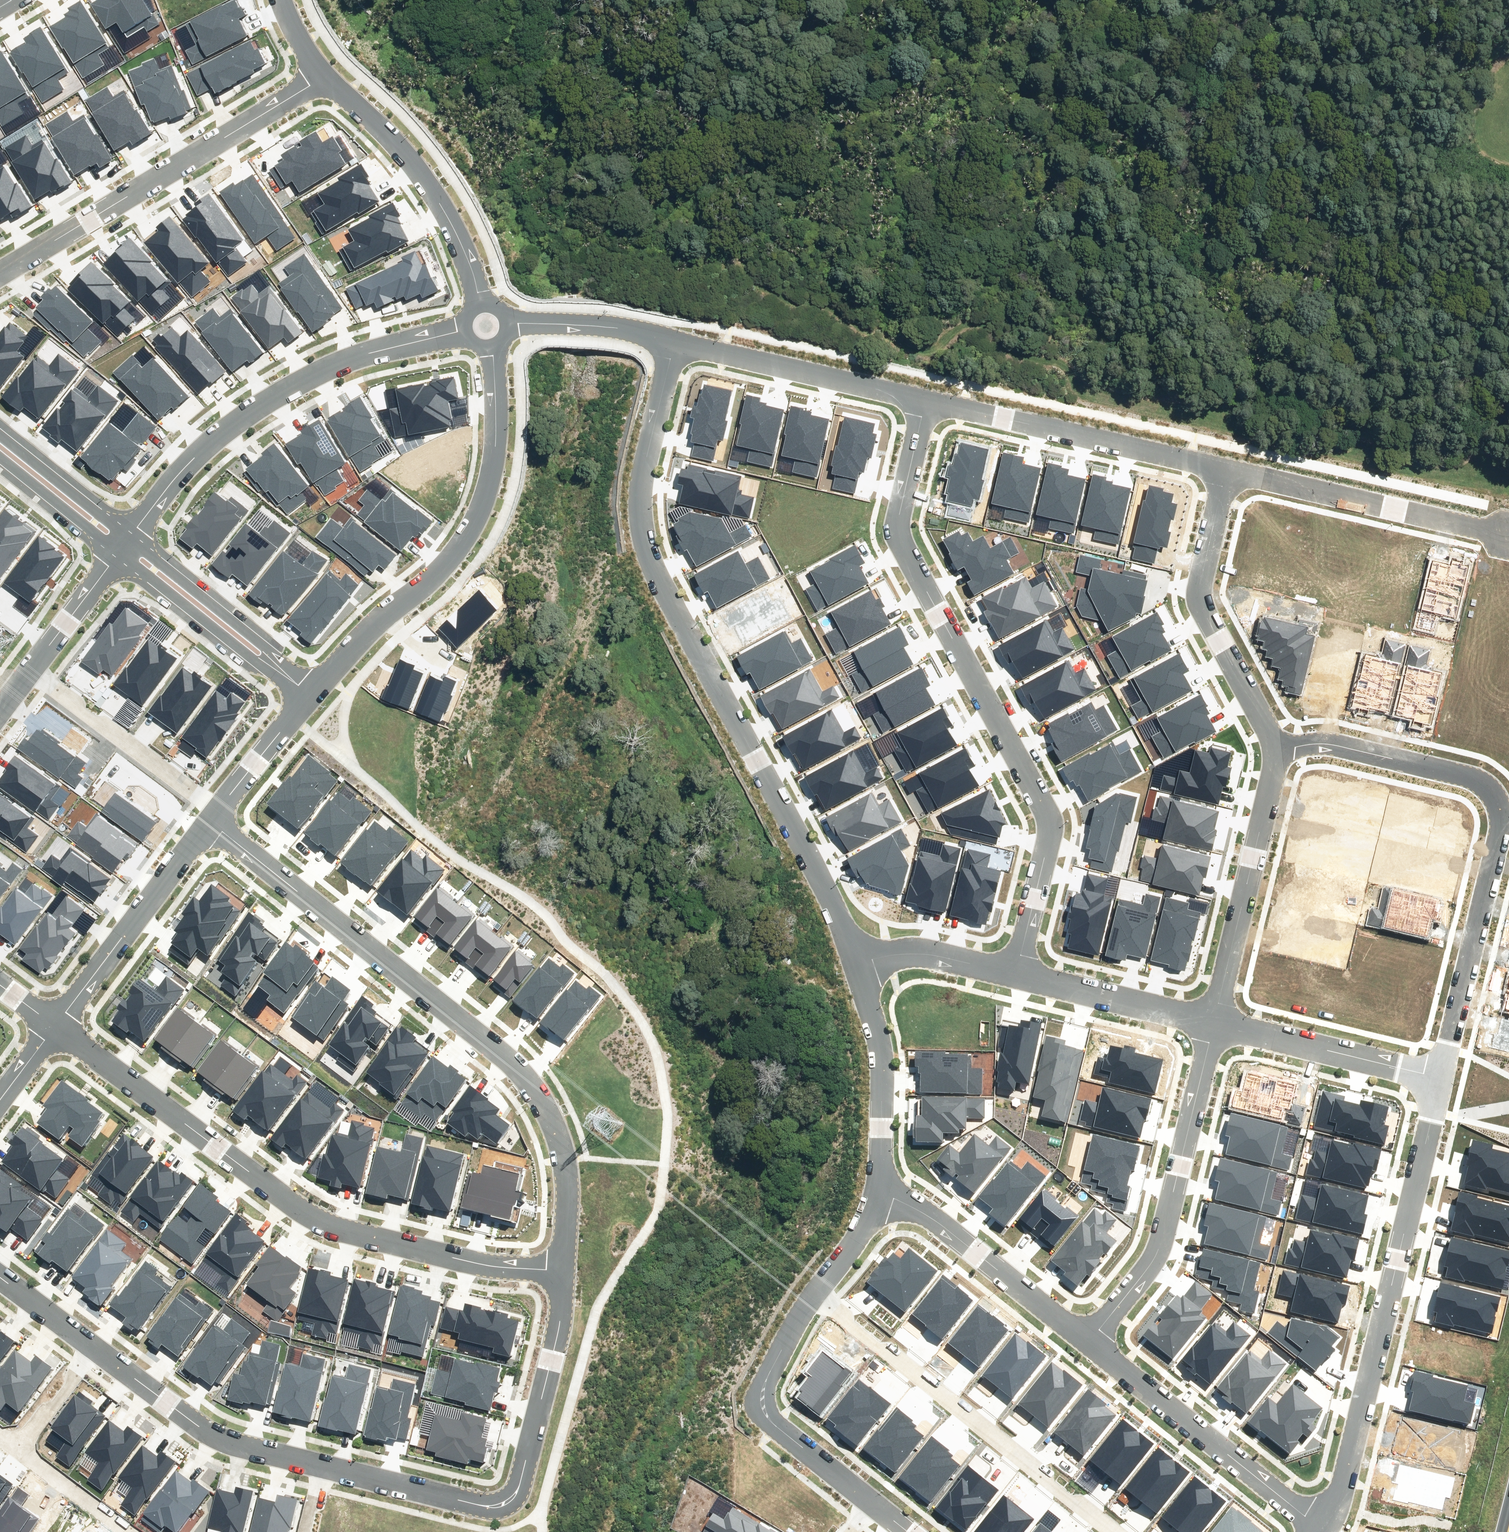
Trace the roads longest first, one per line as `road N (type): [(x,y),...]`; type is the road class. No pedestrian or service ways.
road 1 (residential): [(675,338),(639,491),(644,547),(830,889),(857,961)]
road 2 (residential): [(927,401),(900,509),(905,556),(1049,819),(1018,970)]
road 3 (residential): [(565,1271),(565,1160),(527,1083),(477,1031),(210,825)]
road 4 (residential): [(565,1271),(484,1264),(316,1218),(55,1026)]
road 5 (residential): [(1272,749),(1340,747),(1478,780),(1496,794),(1498,831),(1439,1079)]
road 6 (residential): [(1439,1079),(1334,1511)]
road 7 (residential): [(321,1465),(488,1506),(512,1498),(560,1322),(565,1271)]
road 8 (residential): [(319,687),(376,623),(437,576),(483,502),(496,445),(491,347)]
road 9 (residential): [(132,535),(205,450),(301,377),(462,331)]
road 10 (residential): [(813,1291),(1117,1531)]
road 11 (residential): [(0,274),(325,76)]
road 12 (residential): [(1091,1341),(1157,1248),(1213,1019)]
road 13 (residential): [(927,401),(1225,467)]
road 14 (residential): [(1272,749),(1200,596),(1225,467)]
road 15 (residential): [(1324,1529),(1091,1341)]
road 16 (residential): [(478,302),(470,263),(427,182),(325,76)]
road 17 (residential): [(1213,1019),(1272,749)]
road 18 (residential): [(813,1291),(764,1383),(764,1408),(871,1502)]
road 19 (residential): [(92,1346),(198,1426),(241,1446),(321,1465)]
road 20 (residential): [(1225,467),(1479,529)]
road 21 (residential): [(1091,1341),(933,1217),(880,1190)]
road 22 (residential): [(675,338),(927,401)]
road 23 (residential): [(55,1026),(210,825)]
road 24 (residential): [(132,535),(319,687)]
road 25 (residential): [(301,707),(116,556)]
road 26 (residential): [(31,671),(219,812)]
road 27 (residential): [(1213,1019),(1439,1079)]
road 28 (residential): [(857,961),(883,1059),(880,1190)]
road 29 (residential): [(1018,970),(1213,1019)]
road 30 (residential): [(508,323),(619,325),(675,338)]
road 31 (residential): [(0,433),(132,535)]
road 32 (residential): [(857,961),(917,951),(1018,970)]
road 33 (residential): [(116,556),(0,460)]
road 34 (residential): [(31,671),(116,556)]
road 35 (residential): [(120,1531),(13,1450)]
road 36 (residential): [(219,812),(301,707)]
road 37 (residential): [(13,1450),(92,1346)]
road 38 (residential): [(880,1190),(851,1245),(813,1291)]

